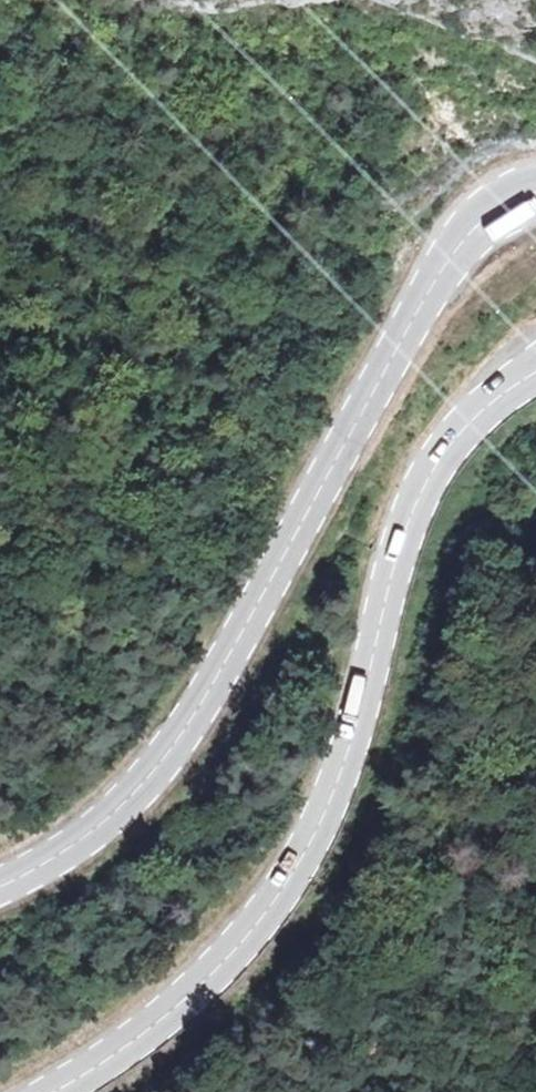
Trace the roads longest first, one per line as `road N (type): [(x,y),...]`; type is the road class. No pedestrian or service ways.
road 1 (secondary): [(51,1091),(142,1034),(224,955),(319,829),(373,663),(408,518),(455,439),(535,374)]
road 2 (secondary): [(535,199),(490,216),(442,265),(187,727),(124,803),(42,868),(0,885)]

